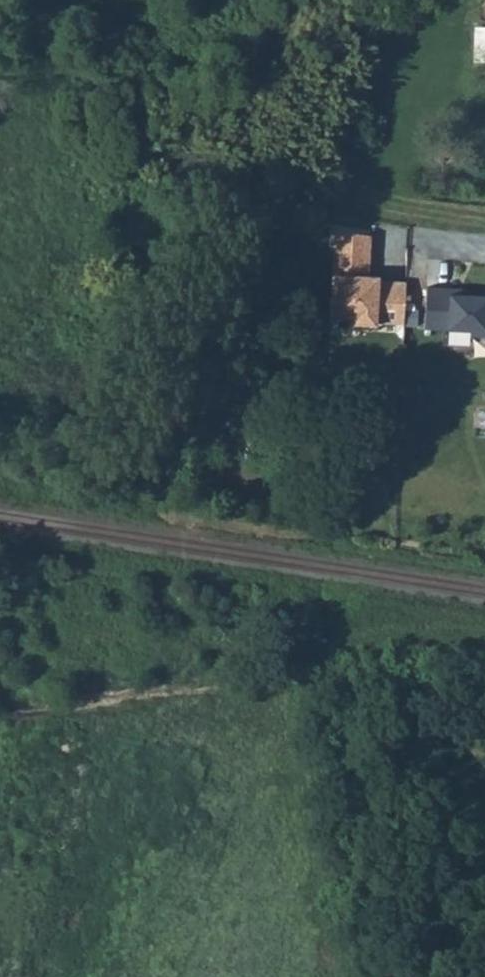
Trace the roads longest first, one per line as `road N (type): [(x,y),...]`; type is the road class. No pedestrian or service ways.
road 1 (track): [(484,637),(460,633),(297,662)]

